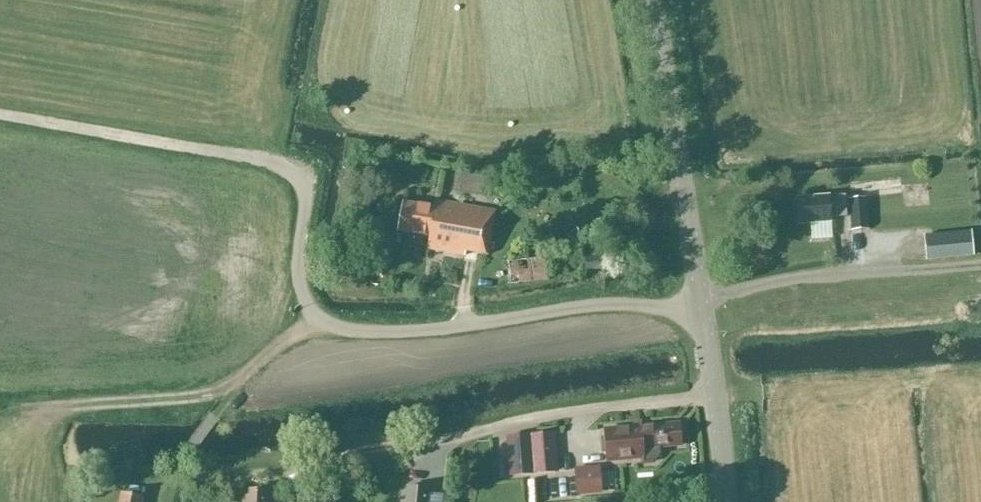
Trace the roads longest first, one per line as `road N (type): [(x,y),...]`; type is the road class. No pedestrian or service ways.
road 1 (unclassified): [(701,305),(342,330),(314,315),(296,279),(305,180),(282,164),(0,113)]
road 2 (tertiary): [(701,305),(652,0)]
road 3 (track): [(701,305),(771,282),(980,265)]
road 4 (tertiary): [(727,501),(701,305)]

